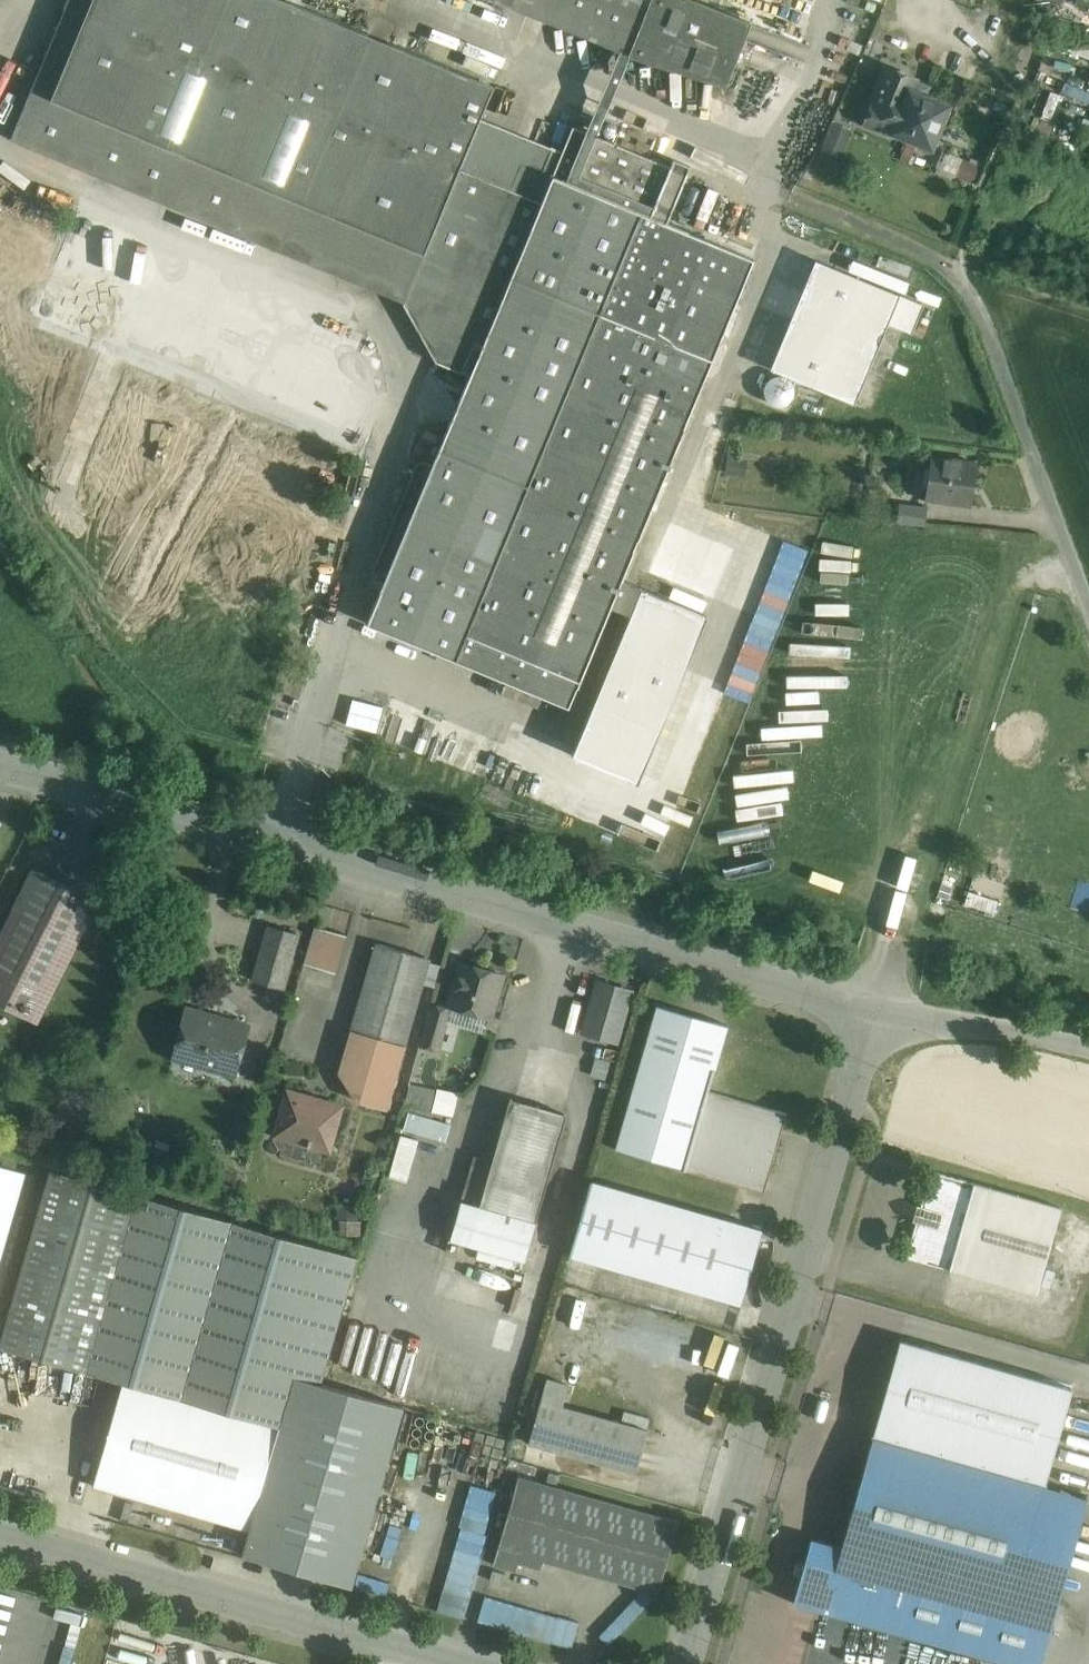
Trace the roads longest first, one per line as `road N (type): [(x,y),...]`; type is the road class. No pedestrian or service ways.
road 1 (residential): [(875,1009),(0,764)]
road 2 (residential): [(684,1663),(875,1009)]
road 3 (unclassified): [(816,207),(921,253),(974,299),(1088,607)]
road 4 (residential): [(433,1663),(0,1535)]
road 5 (residential): [(1088,1047),(875,1009)]

